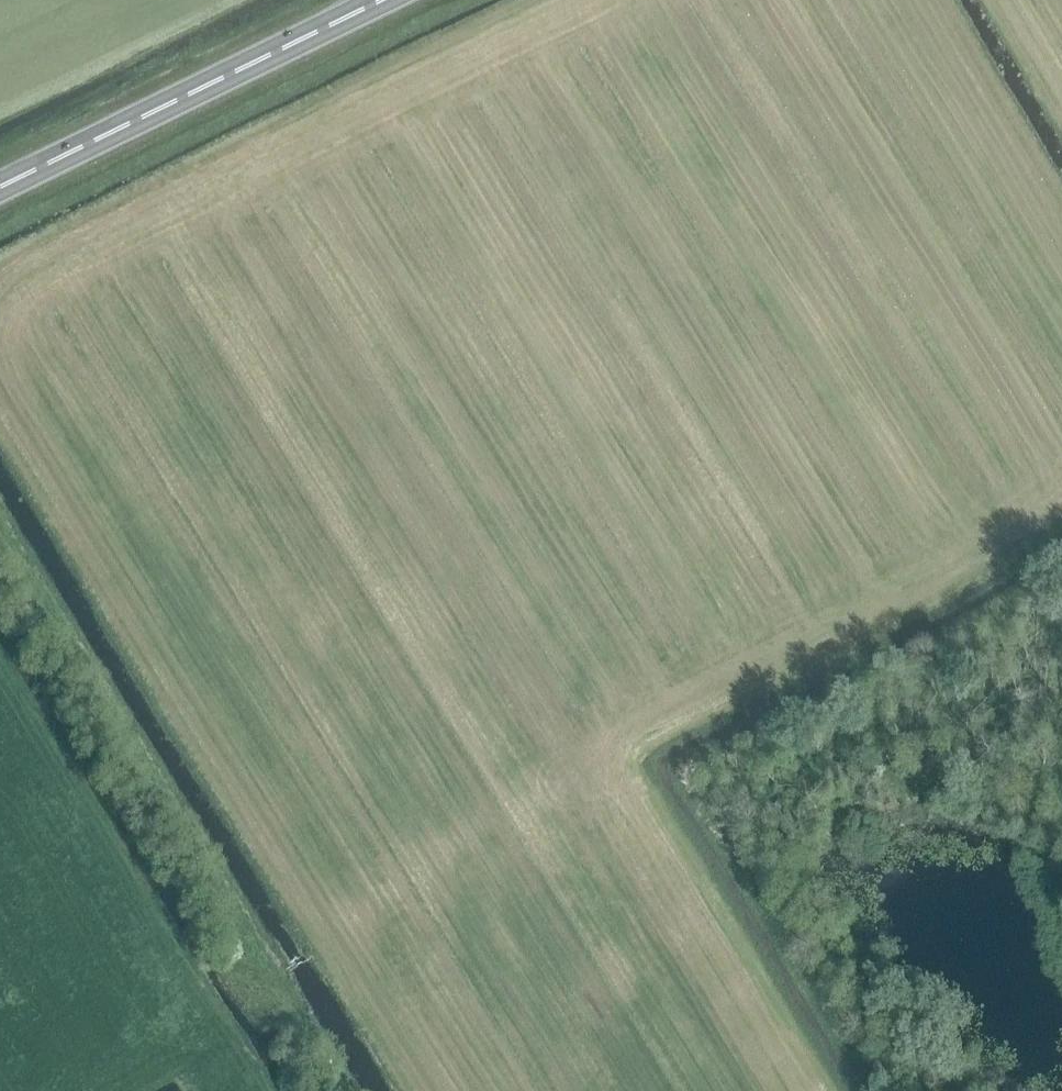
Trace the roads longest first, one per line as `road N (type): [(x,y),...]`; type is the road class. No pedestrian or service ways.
road 1 (primary): [(0,187),(382,0)]

